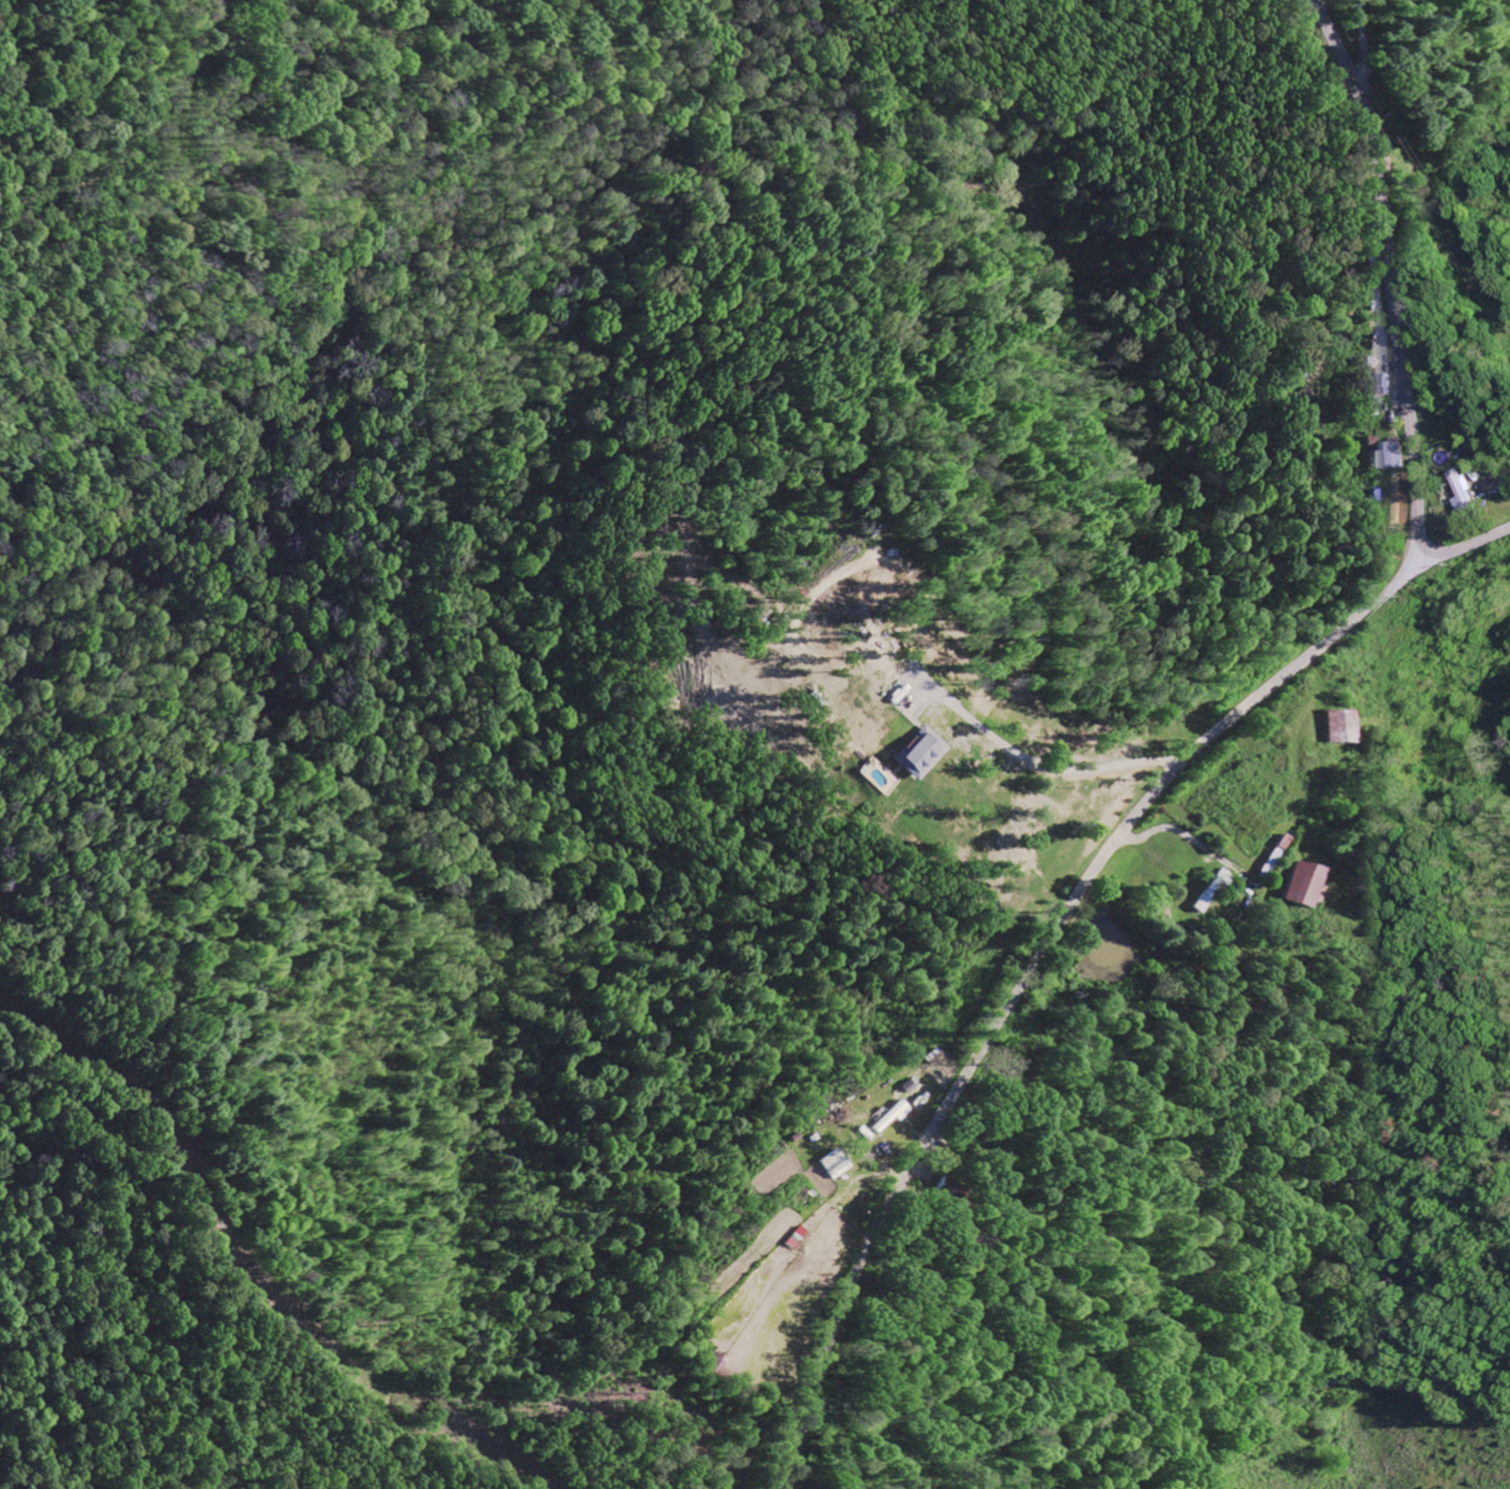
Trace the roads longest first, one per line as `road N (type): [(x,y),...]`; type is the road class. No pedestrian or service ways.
road 1 (residential): [(792,1488),(820,1366),(877,1222),(1077,894),(1174,771),(1339,636),(1419,553)]
road 2 (tertiary): [(1419,553),(1411,527),(1413,439),(1368,141),(1311,0)]
road 3 (track): [(237,1265),(283,1318),(540,1488)]

